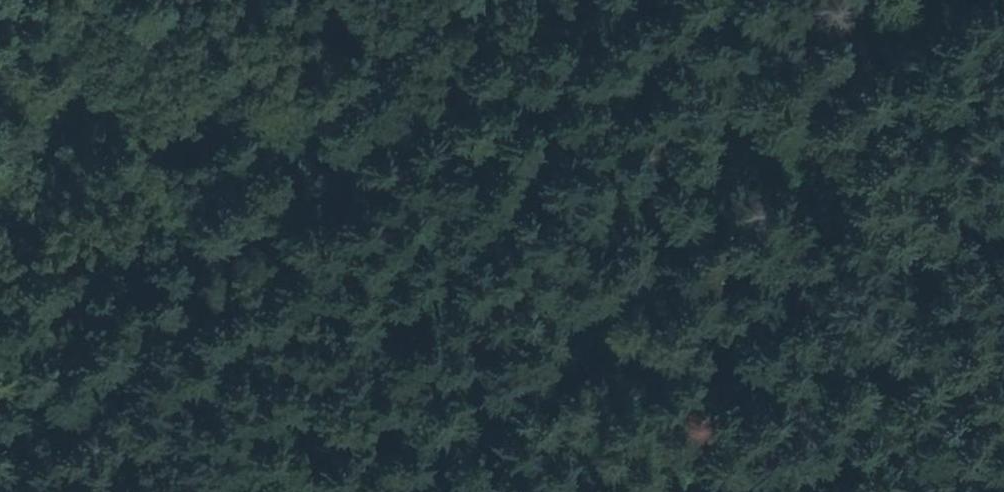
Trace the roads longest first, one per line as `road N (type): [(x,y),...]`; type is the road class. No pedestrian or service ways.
road 1 (track): [(423,491),(670,331),(662,491)]

